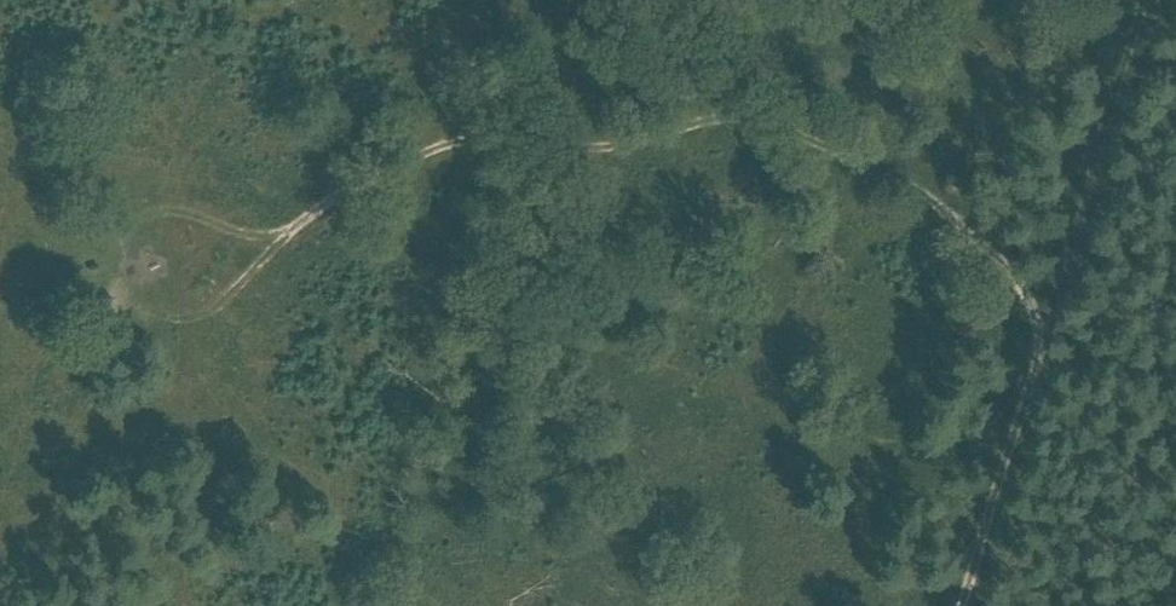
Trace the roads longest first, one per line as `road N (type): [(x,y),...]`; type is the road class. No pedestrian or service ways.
road 1 (track): [(960,605),(1045,323),(994,253),(904,172)]

